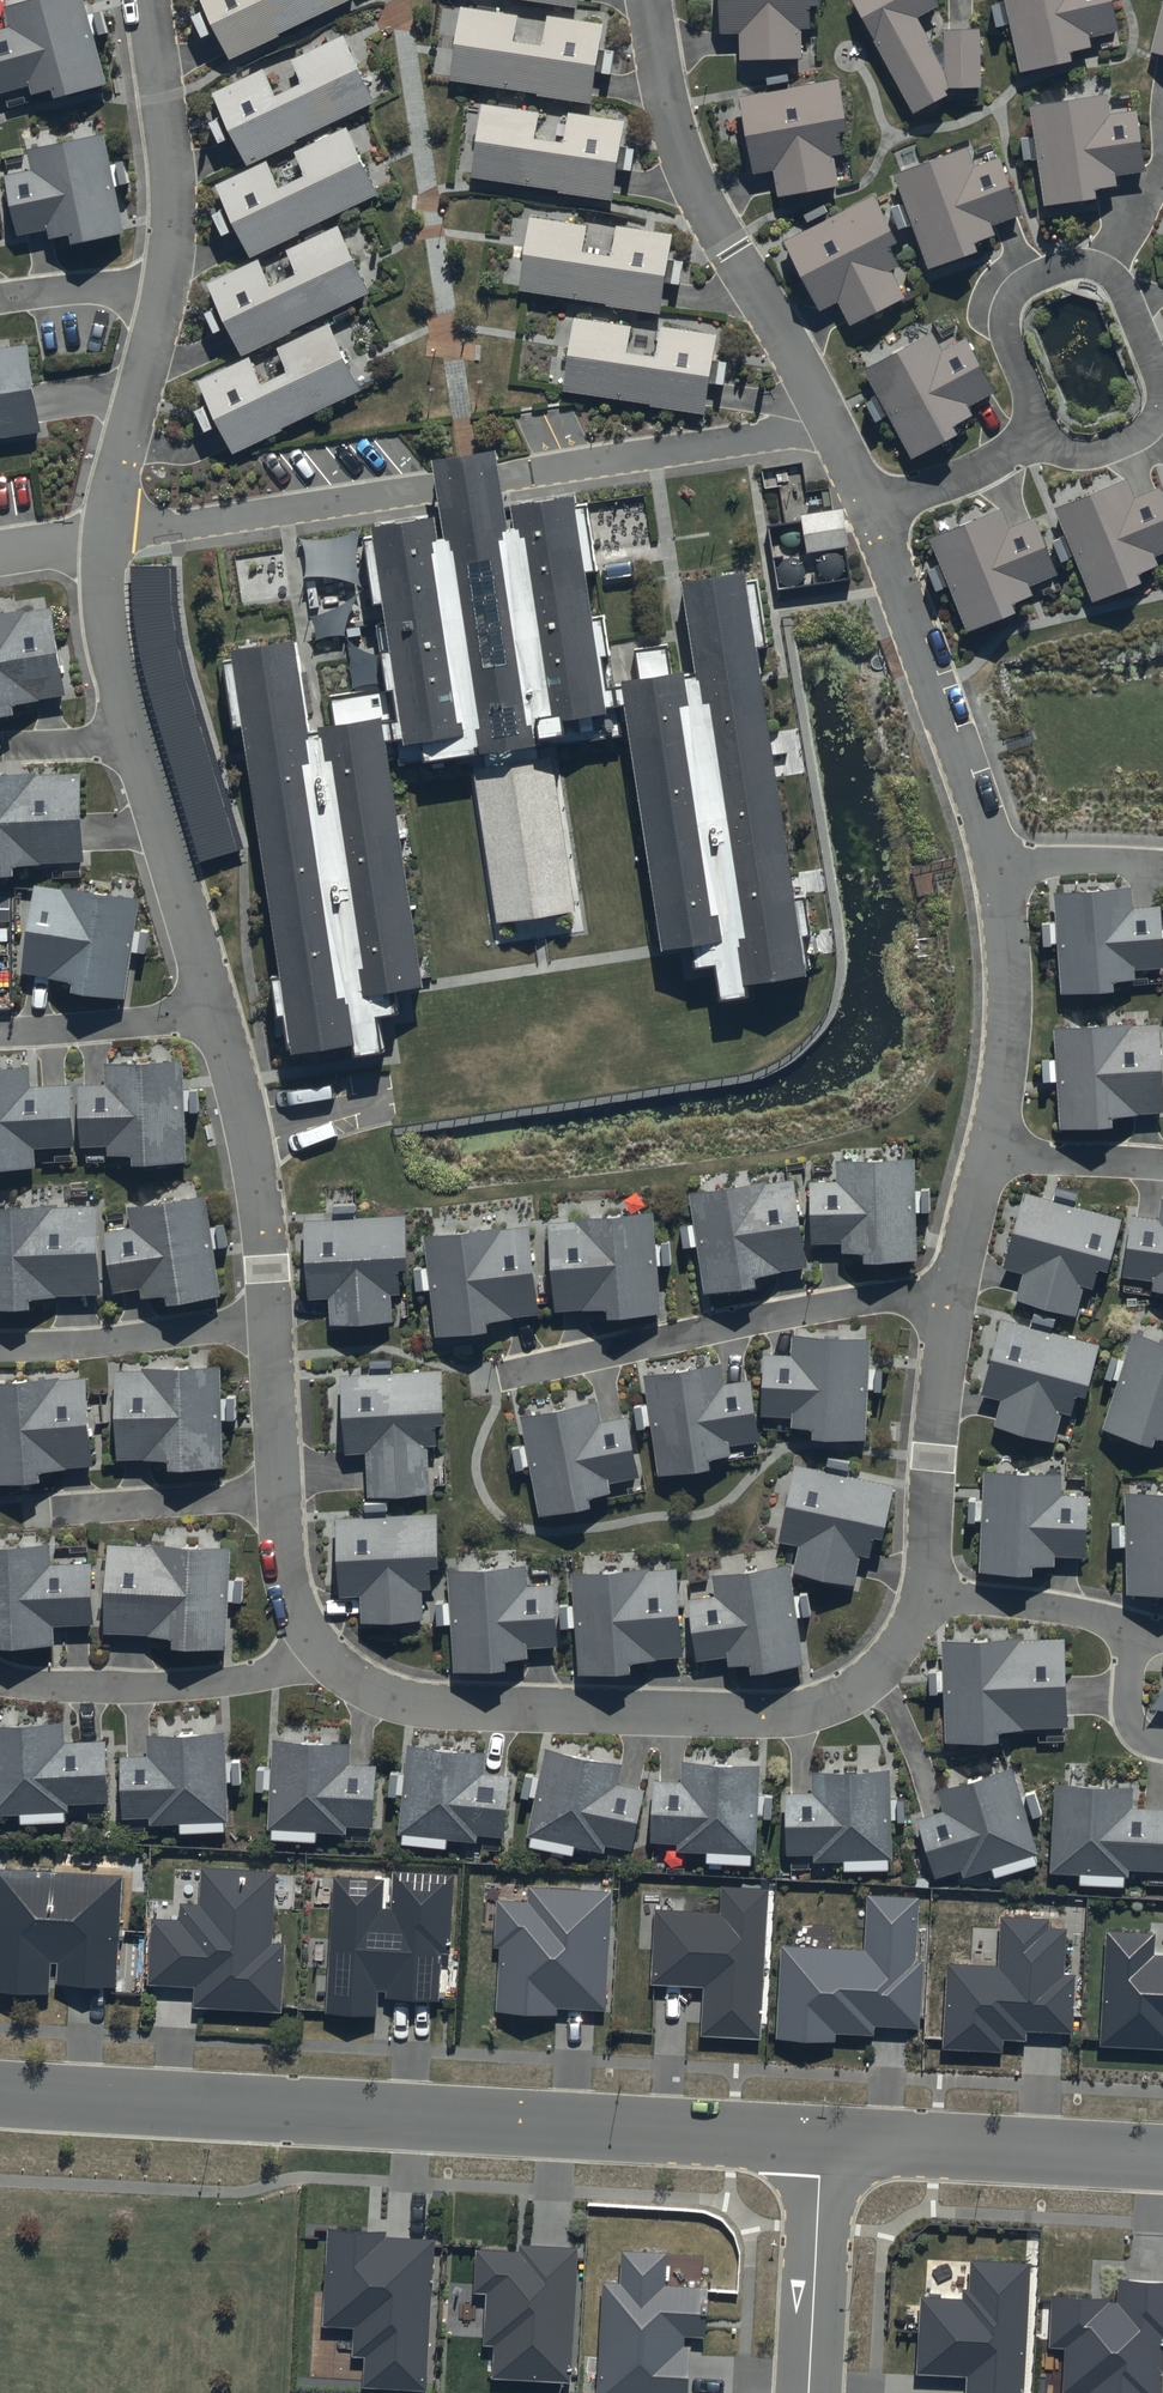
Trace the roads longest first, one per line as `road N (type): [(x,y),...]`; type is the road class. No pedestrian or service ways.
road 1 (residential): [(821,2144),(0,2096)]
road 2 (residential): [(833,425),(108,536)]
road 3 (residential): [(927,1595),(896,1652),(859,1689),(787,1712),(425,1707),(371,1691),(320,1648)]
road 4 (residential): [(214,1010),(111,672),(101,585),(108,536)]
road 5 (residential): [(652,0),(687,161),(833,425)]
road 6 (residential): [(952,1301),(876,1298),(794,1311),(505,1377)]
road 7 (residential): [(1036,430),(1005,317),(1015,290),(1069,265),(1107,268),(1118,281),(1162,391)]
road 8 (residential): [(874,518),(995,869)]
road 9 (residential): [(1162,2158),(821,2144)]
road 10 (residential): [(0,1680),(120,1690),(215,1685),(270,1676),(320,1648)]
road 11 (residential): [(272,1323),(256,1169),(214,1010)]
road 12 (residential): [(163,301),(175,180),(150,0)]
road 13 (residential): [(952,1301),(927,1595)]
road 14 (residential): [(995,869),(1011,1012),(987,1152)]
road 15 (residential): [(272,1323),(0,1349)]
road 16 (residential): [(810,2392),(821,2144)]
road 17 (residential): [(108,536),(163,301)]
road 18 (residential): [(281,1495),(52,1512)]
road 19 (residential): [(214,1010),(0,1034)]
road 20 (residential): [(927,1595),(1059,1611),(1128,1629)]
road 21 (residential): [(874,518),(1001,461),(1036,430)]
road 22 (residential): [(987,1152),(1162,1164)]
road 23 (residential): [(281,1495),(272,1323)]
road 24 (residential): [(995,869),(1162,864)]
road 25 (residential): [(163,301),(103,287),(0,299)]
road 26 (residential): [(320,1648),(290,1596),(281,1495)]
road 27 (residential): [(987,1152),(952,1301)]
road 28 (residential): [(1162,403),(1141,434),(1088,453),(1054,446)]

